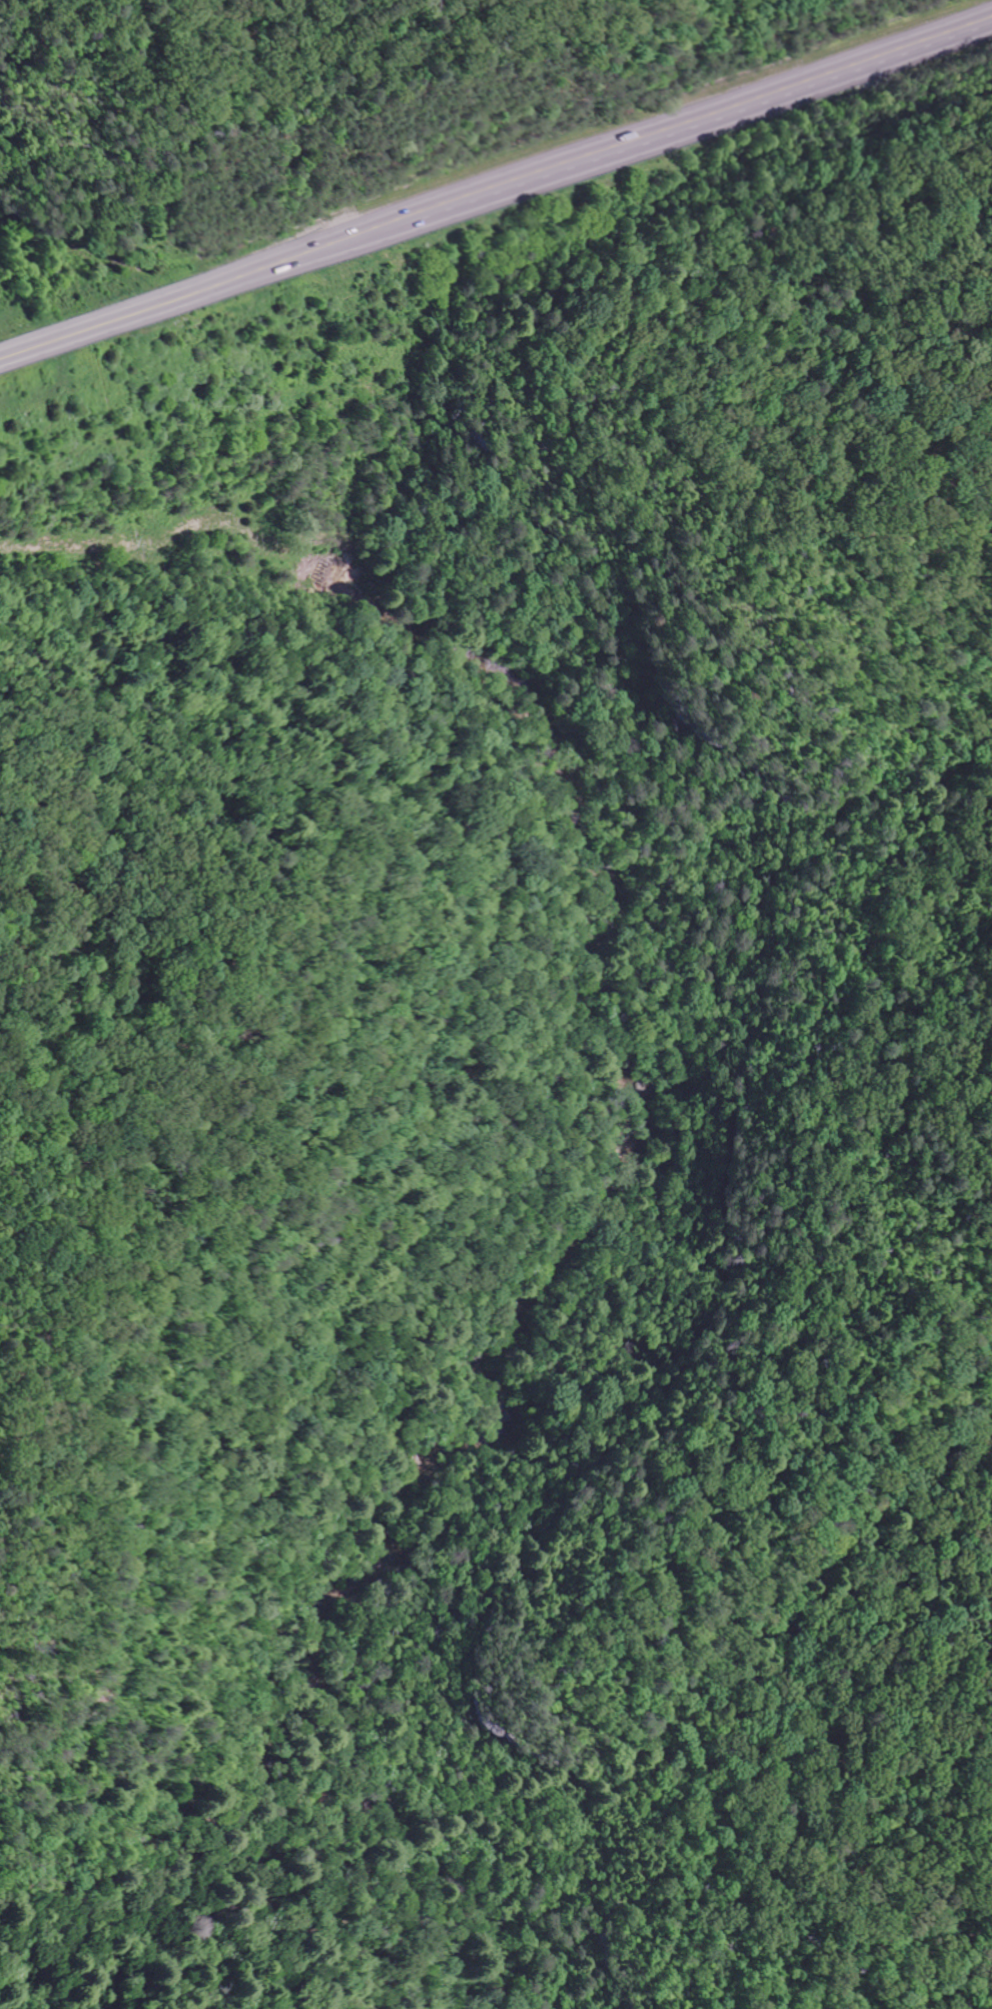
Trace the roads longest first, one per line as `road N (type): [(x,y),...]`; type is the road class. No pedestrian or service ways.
road 1 (trunk): [(0,359),(991,22)]

